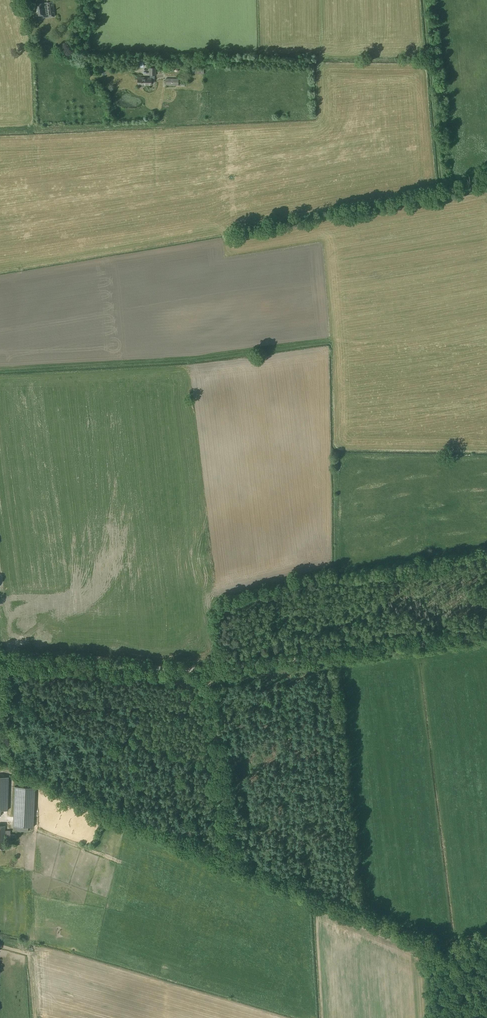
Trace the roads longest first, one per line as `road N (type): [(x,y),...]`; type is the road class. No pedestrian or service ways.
road 1 (tertiary): [(0,659),(219,668),(486,635)]

